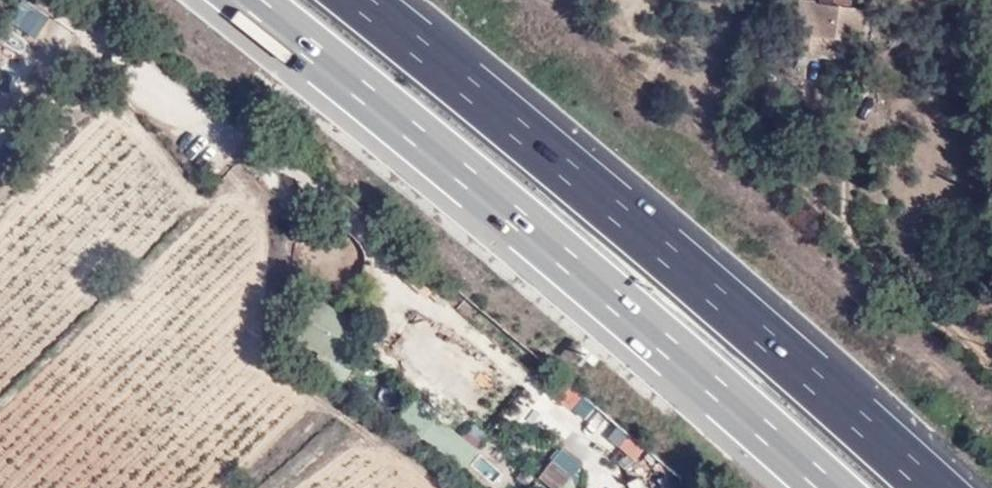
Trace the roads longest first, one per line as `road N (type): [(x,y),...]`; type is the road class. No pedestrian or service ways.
road 1 (motorway): [(246,0),(564,261),(822,487)]
road 2 (motorway): [(929,487),(620,213),(359,0)]

